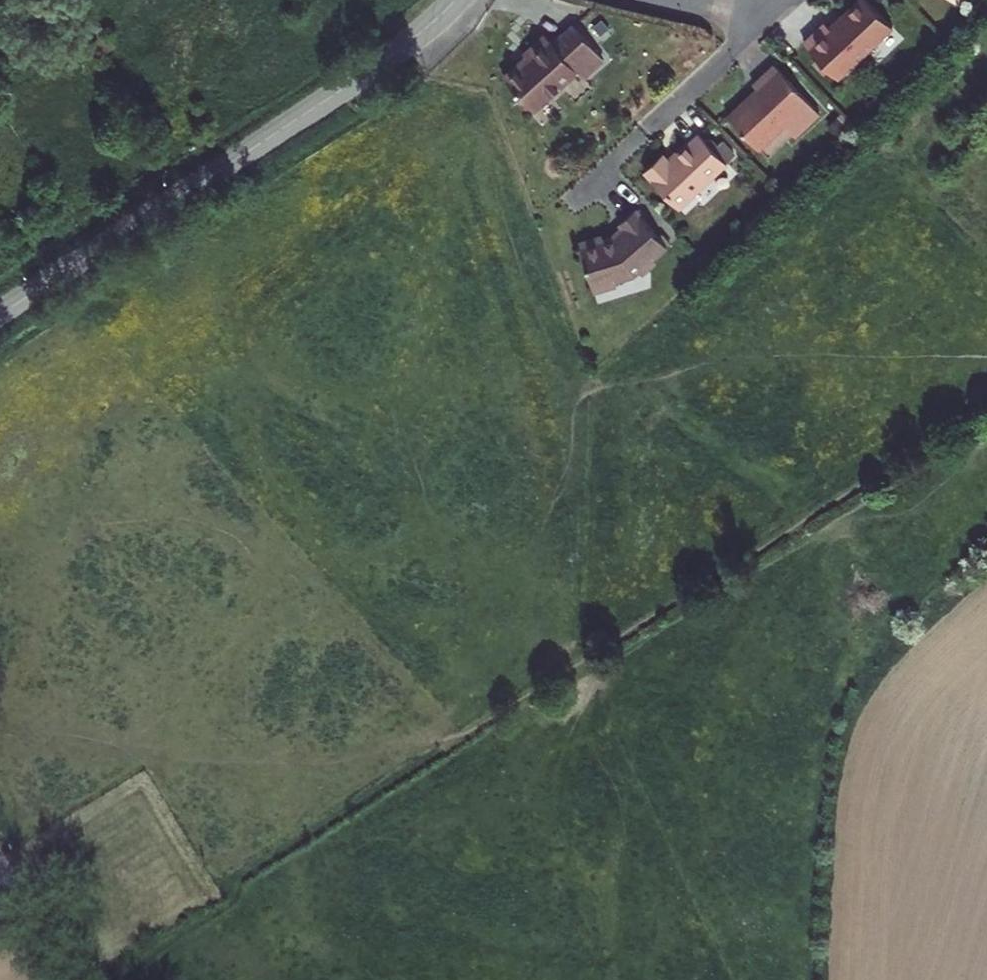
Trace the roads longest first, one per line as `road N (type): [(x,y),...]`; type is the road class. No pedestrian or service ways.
road 1 (unclassified): [(455,0),(328,97),(0,317)]
road 2 (residential): [(743,11),(727,52),(579,194)]
road 3 (unclassified): [(63,979),(0,865)]

